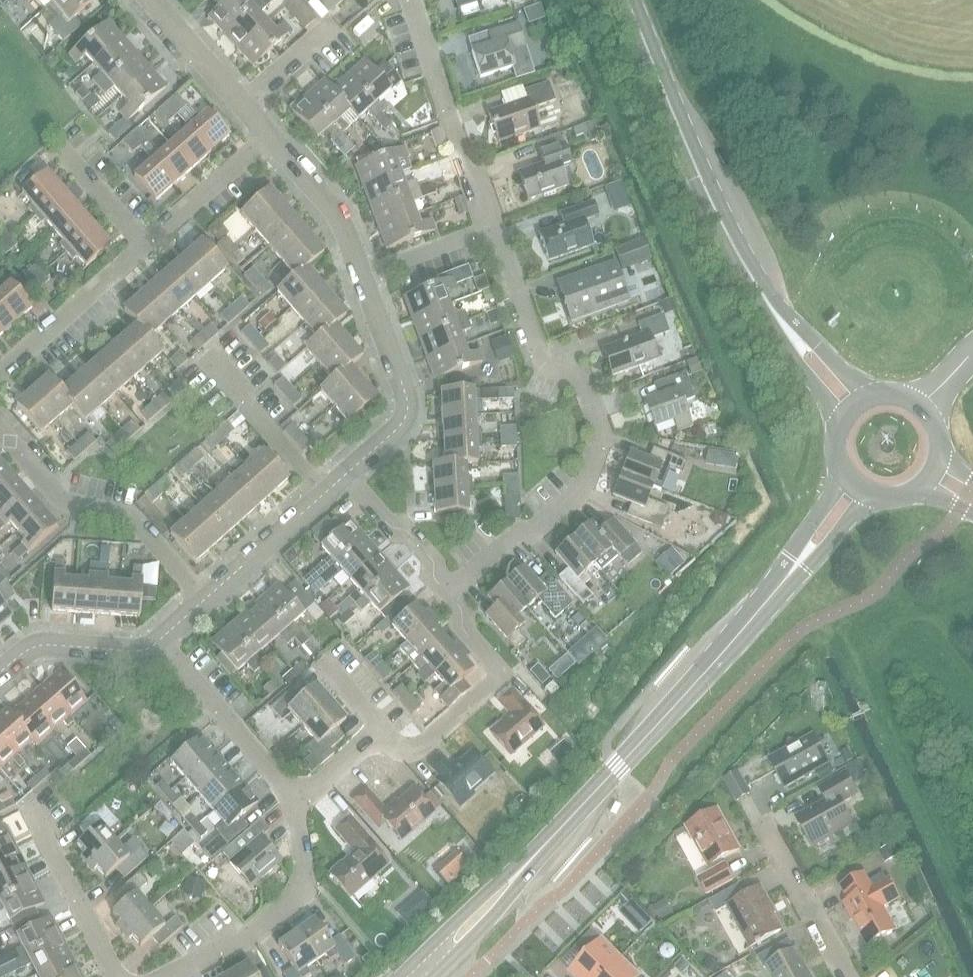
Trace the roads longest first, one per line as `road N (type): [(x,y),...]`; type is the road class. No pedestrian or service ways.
road 1 (tertiary): [(432,961),(618,768),(856,488)]
road 2 (tertiary): [(854,406),(797,340),(729,237),(628,0)]
road 3 (residential): [(446,592),(575,495),(599,443),(584,385),(538,348),(493,226)]
road 4 (residential): [(269,135),(0,373)]
road 5 (residential): [(206,599),(138,523),(55,494),(0,430)]
road 6 (residential): [(292,807),(381,728),(400,746),(422,745),(502,675)]
road 7 (residential): [(292,807),(303,873),(295,893),(255,931),(166,976)]
road 8 (residential): [(493,226),(464,163),(412,0)]
road 9 (residential): [(345,475),(395,430),(407,408),(362,276)]
road 10 (residential): [(158,641),(292,807)]
road 11 (residential): [(116,976),(28,806)]
road 12 (residential): [(206,599),(345,475)]
road 13 (residential): [(269,135),(151,0)]
road 14 (residential): [(362,276),(338,217),(269,135)]
road 15 (residential): [(0,671),(42,645),(131,651),(158,641)]
road 16 (residential): [(345,475),(429,556),(446,592)]
road 17 (residential): [(362,276),(493,226)]

